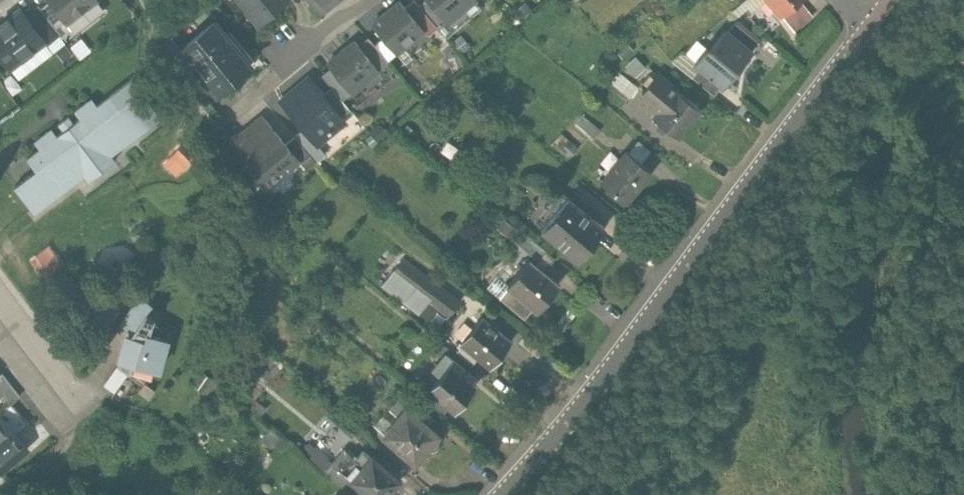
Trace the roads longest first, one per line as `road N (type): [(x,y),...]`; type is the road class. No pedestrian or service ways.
road 1 (unclassified): [(868,26),(502,494)]
road 2 (residential): [(370,0),(230,122)]
road 3 (residential): [(0,304),(75,402)]

